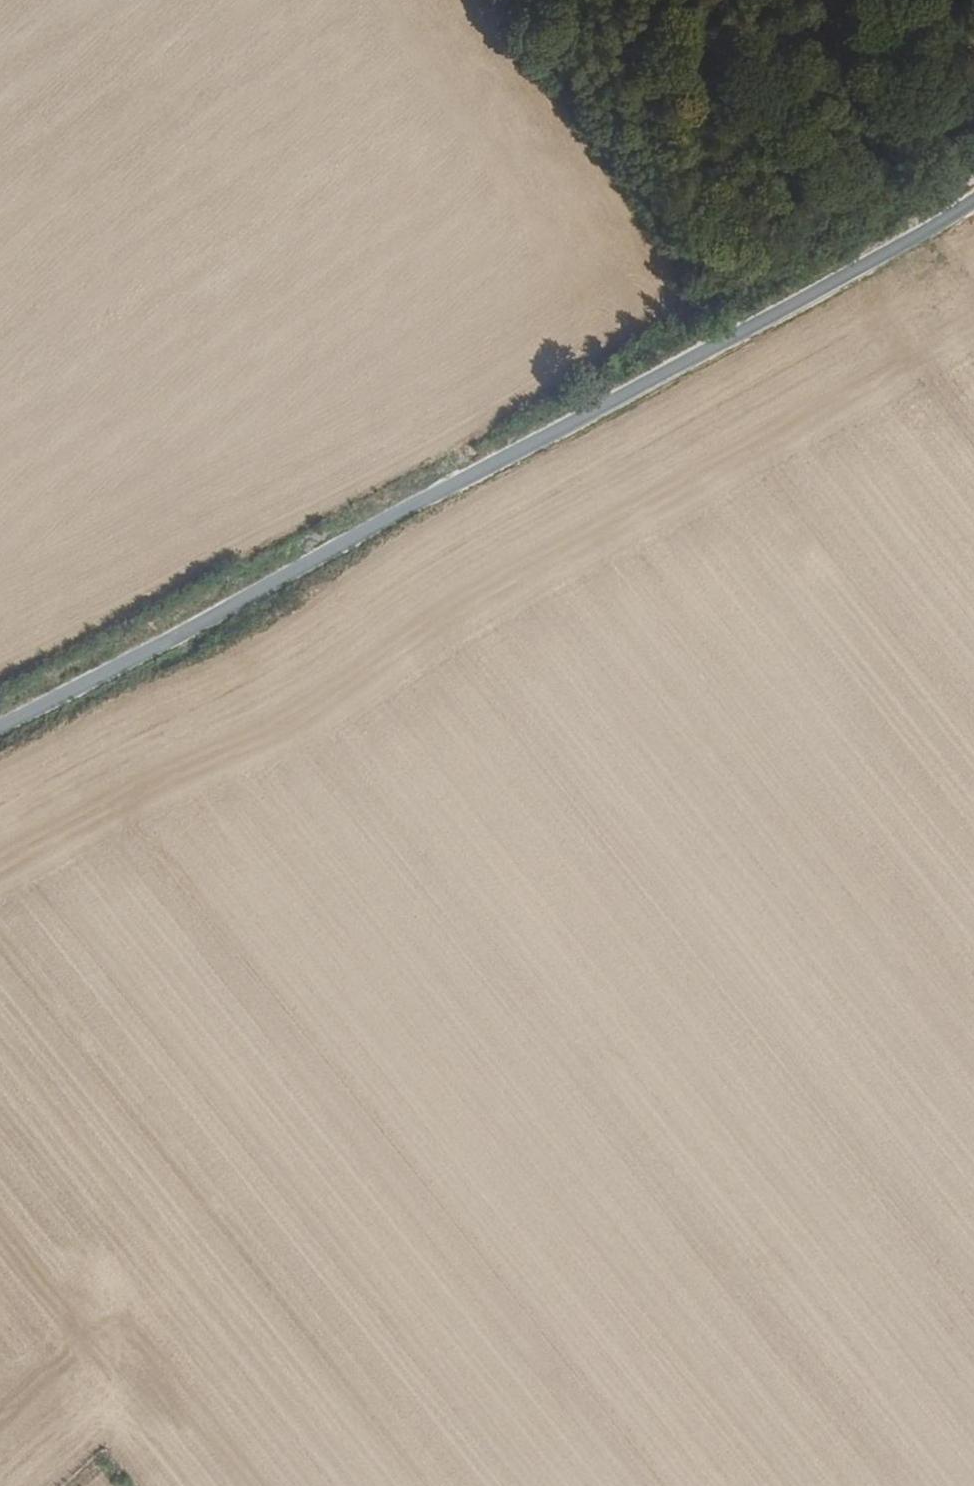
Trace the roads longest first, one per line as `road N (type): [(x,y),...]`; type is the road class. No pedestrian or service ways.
road 1 (track): [(973,185),(868,268),(0,733)]

